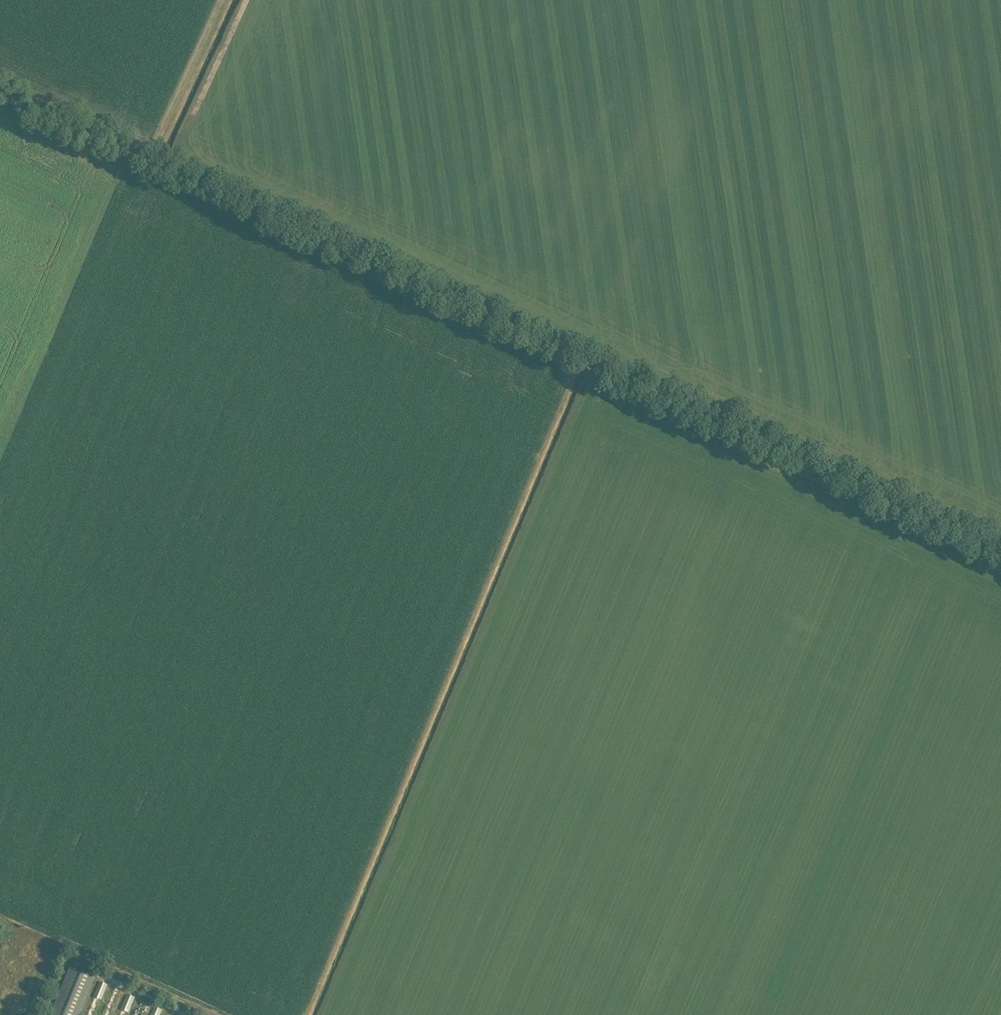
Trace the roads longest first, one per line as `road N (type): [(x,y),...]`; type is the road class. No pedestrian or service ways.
road 1 (track): [(597,372),(1000,558)]

